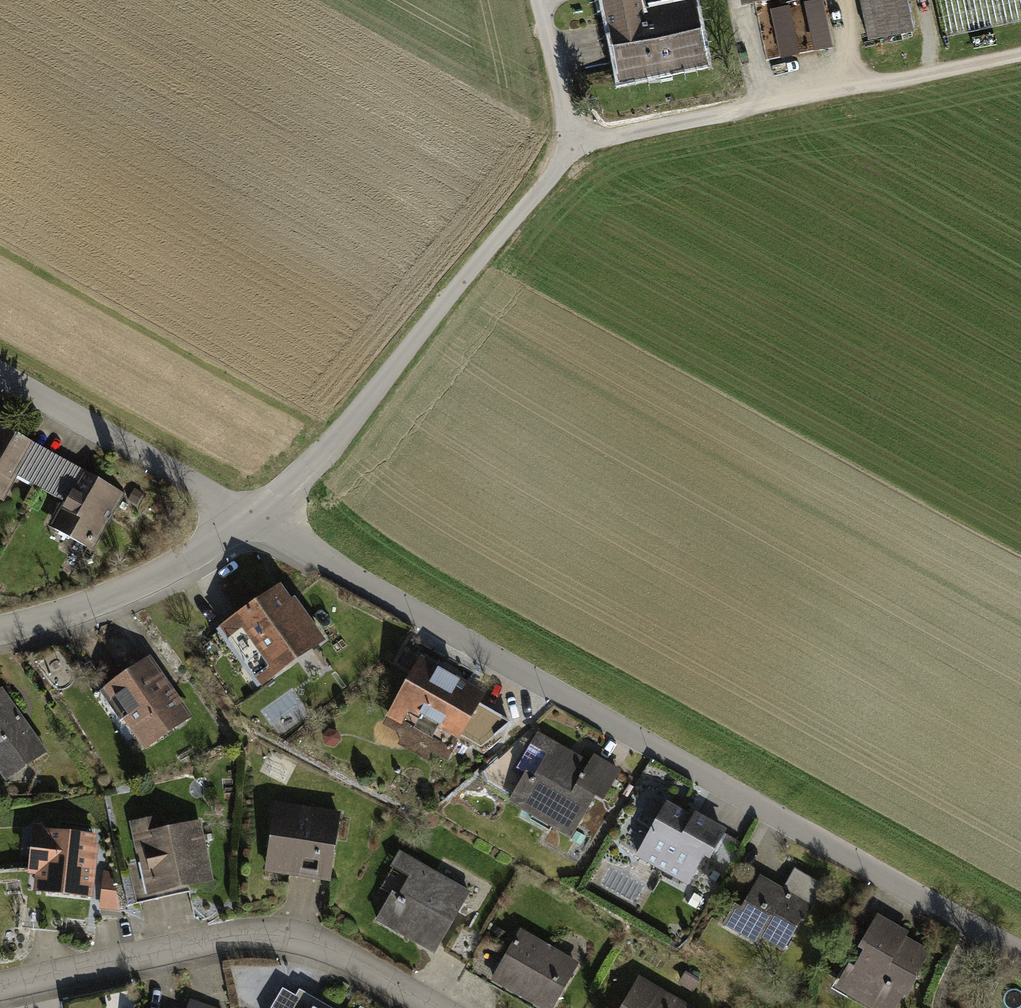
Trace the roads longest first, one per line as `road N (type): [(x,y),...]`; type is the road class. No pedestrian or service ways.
road 1 (residential): [(257,518),(1020,953)]
road 2 (residential): [(257,518),(575,145),(541,0)]
road 3 (residential): [(435,1007),(320,945),(260,935),(0,987)]
road 4 (track): [(1020,53),(575,145)]
road 5 (residential): [(0,374),(257,518)]
road 6 (residential): [(257,518),(129,590),(0,629)]

